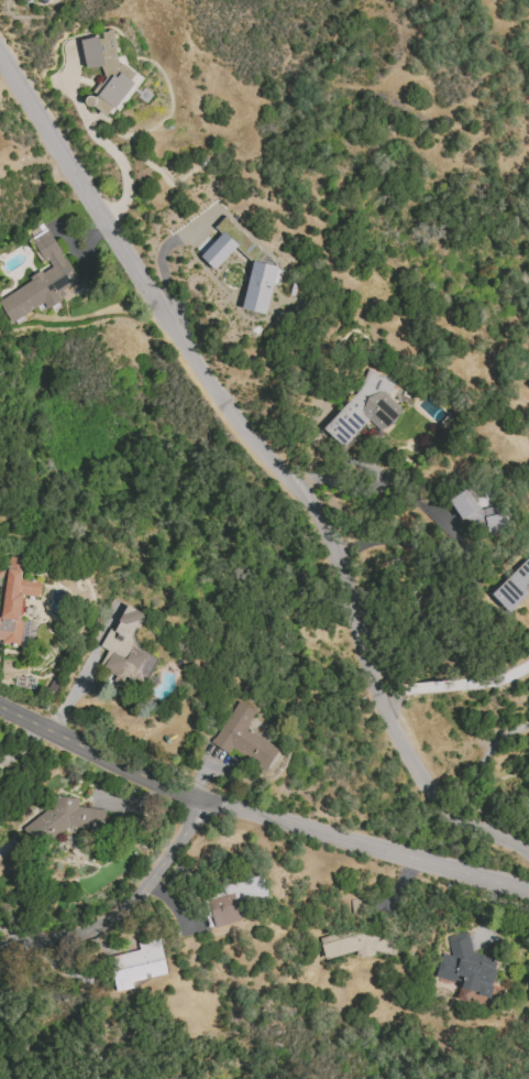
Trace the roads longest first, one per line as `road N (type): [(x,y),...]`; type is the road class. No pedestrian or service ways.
road 1 (residential): [(528,853),(438,805),(414,771),(365,666),(330,544),(301,492),(190,359),(0,57)]
road 2 (residential): [(0,707),(202,798),(528,890)]
road 3 (residential): [(0,953),(125,913),(202,798)]

